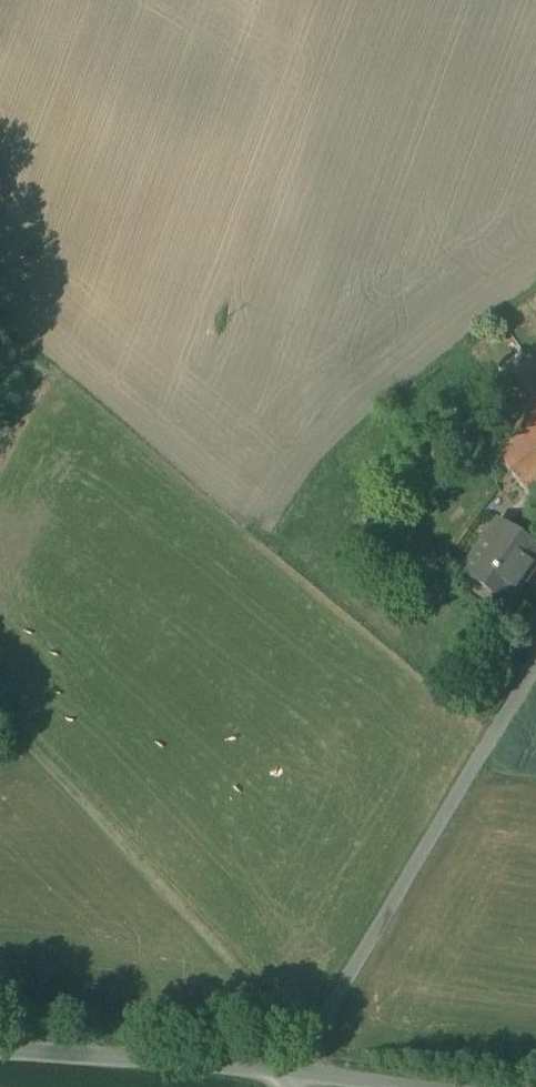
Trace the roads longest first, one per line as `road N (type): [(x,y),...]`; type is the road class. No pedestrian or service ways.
road 1 (unclassified): [(535,659),(302,1062)]
road 2 (unclassified): [(0,1043),(302,1062)]
road 3 (unclassified): [(302,1062),(471,1086)]

